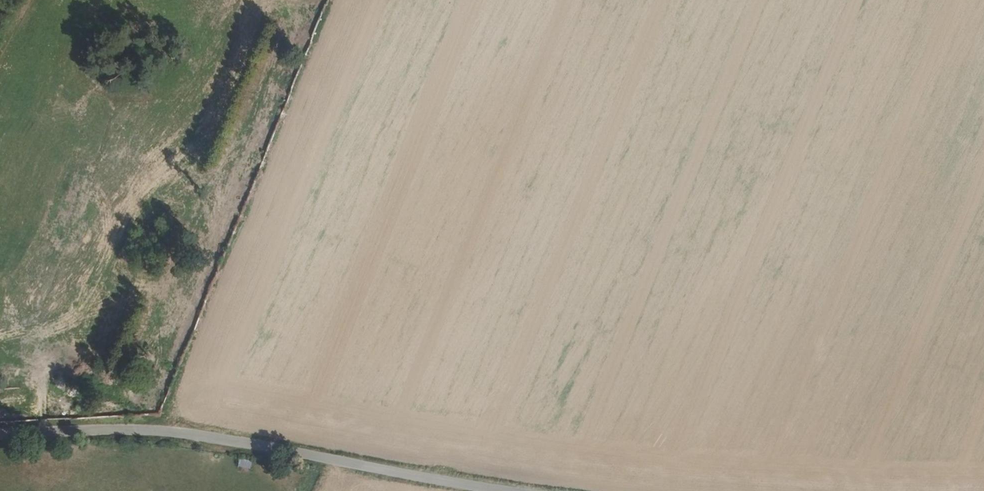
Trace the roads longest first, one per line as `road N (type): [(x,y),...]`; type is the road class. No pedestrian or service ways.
road 1 (unclassified): [(494,490),(156,430),(0,438)]

